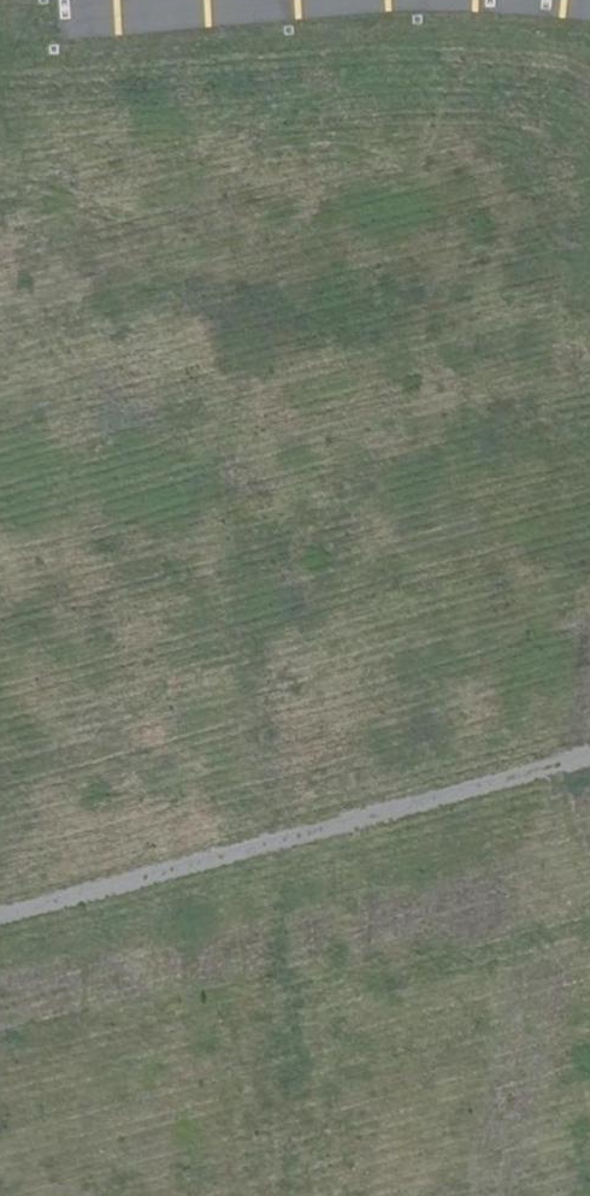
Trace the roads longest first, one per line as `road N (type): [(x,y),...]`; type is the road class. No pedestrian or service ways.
road 1 (track): [(589,757),(0,917)]

